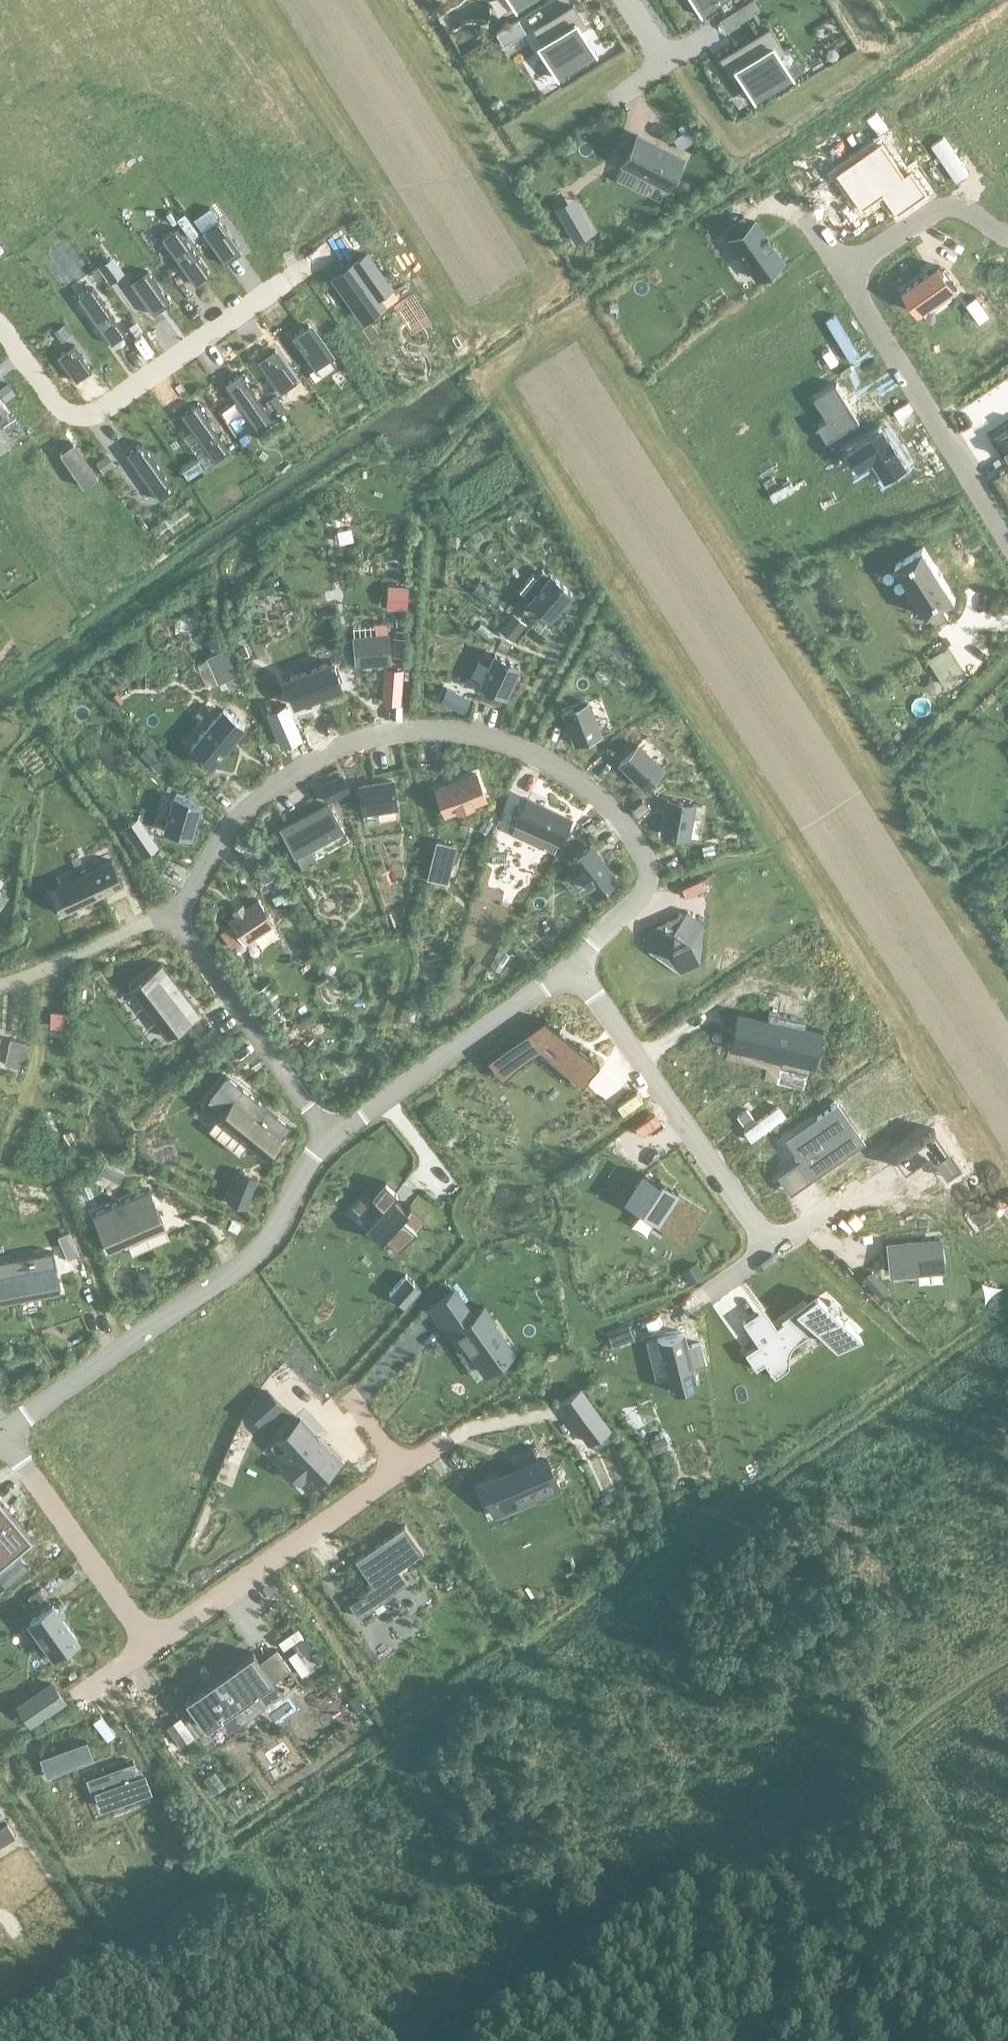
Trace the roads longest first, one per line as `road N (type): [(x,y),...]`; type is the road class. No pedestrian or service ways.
road 1 (residential): [(178,924),(206,856),(256,792),(316,751),(389,725),(450,723),(510,735),(565,768),(601,800),(637,856),(641,892),(626,923),(570,967)]
road 2 (residential): [(7,1433),(277,1243),(329,1135)]
road 3 (residential): [(329,249),(106,406),(84,412),(61,406),(0,326)]
road 4 (residential): [(570,967),(775,1245)]
road 5 (residential): [(156,1647),(404,1472)]
road 6 (residential): [(845,271),(1007,524)]
road 7 (residential): [(570,967),(329,1135)]
road 8 (residential): [(156,1647),(7,1433)]
road 9 (residential): [(178,924),(329,1135)]
road 10 (residential): [(0,985),(178,924)]
road 11 (residential): [(845,271),(935,214),(958,211),(1007,239)]

